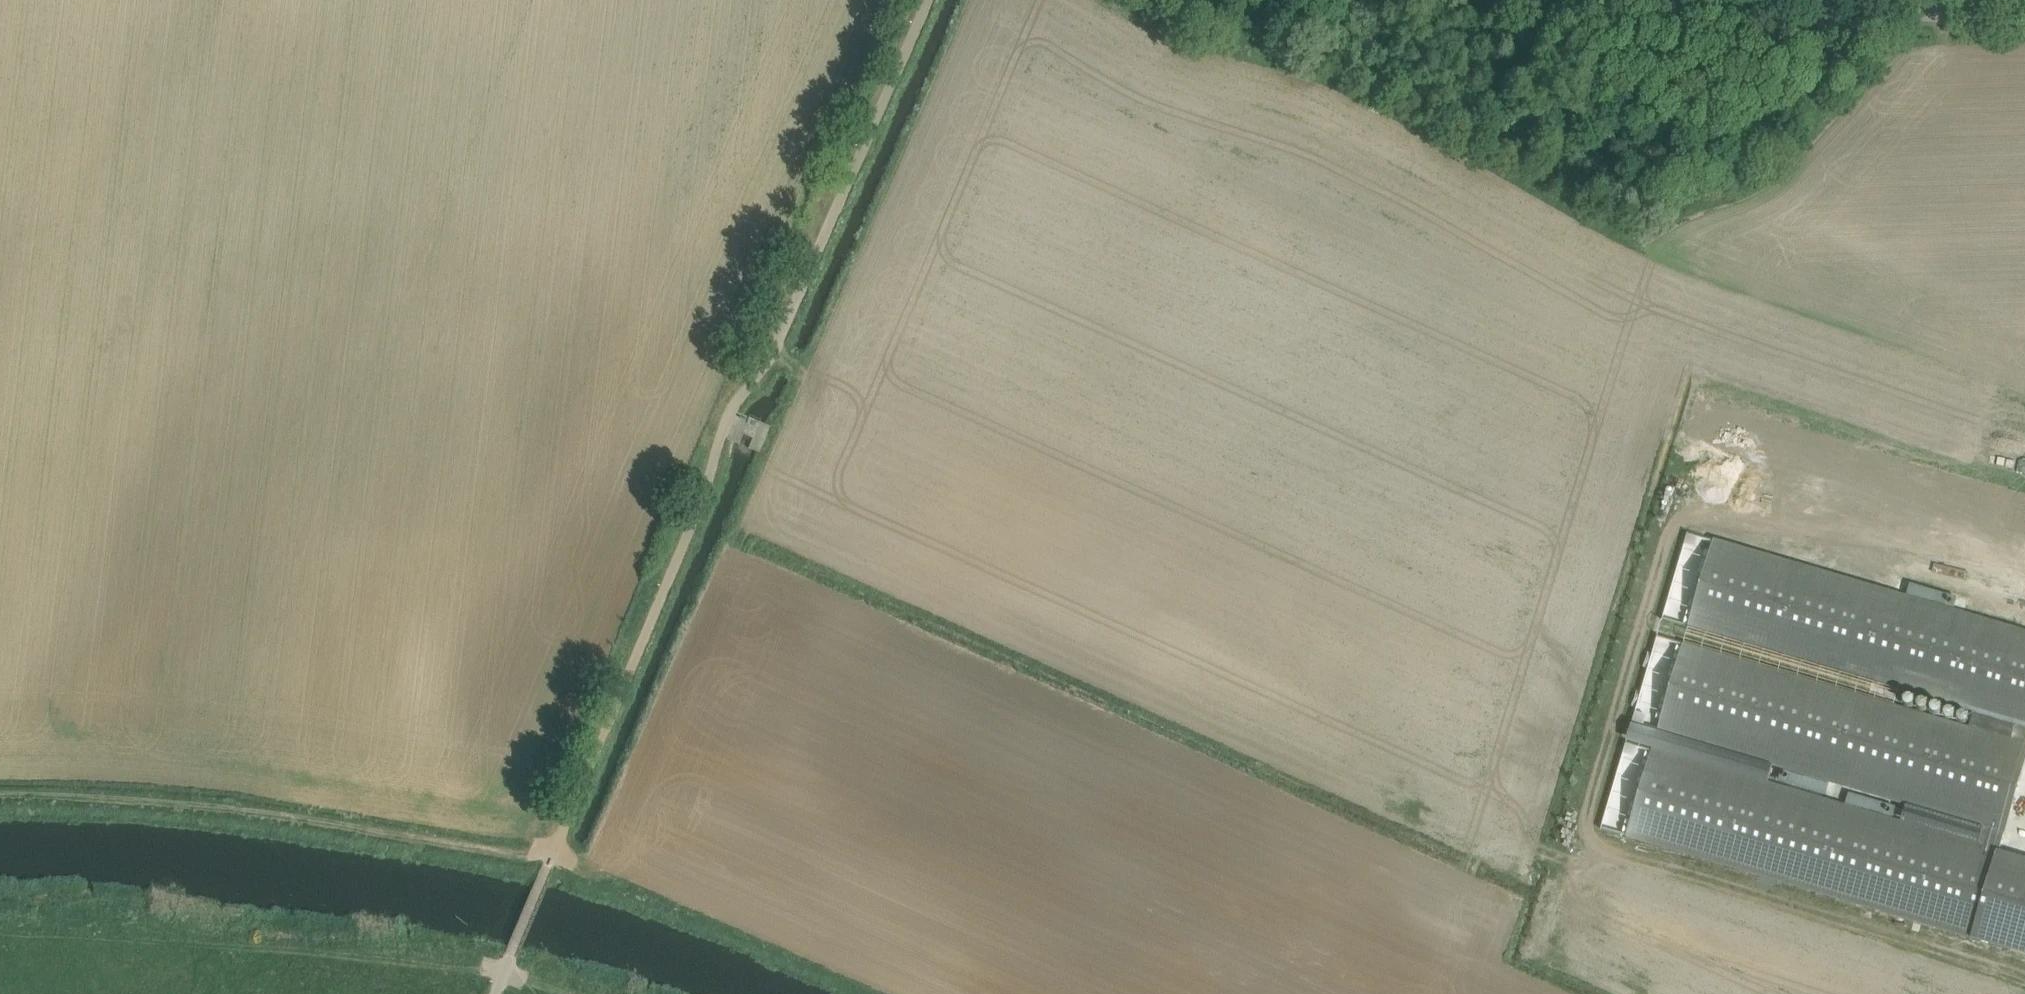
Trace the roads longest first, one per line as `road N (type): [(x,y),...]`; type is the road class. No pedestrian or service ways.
road 1 (track): [(557,847),(514,857),(236,813),(0,799)]
road 2 (track): [(505,973),(398,955),(0,921)]
road 3 (unclassified): [(2024,31),(1959,34),(1806,16),(1746,0)]

